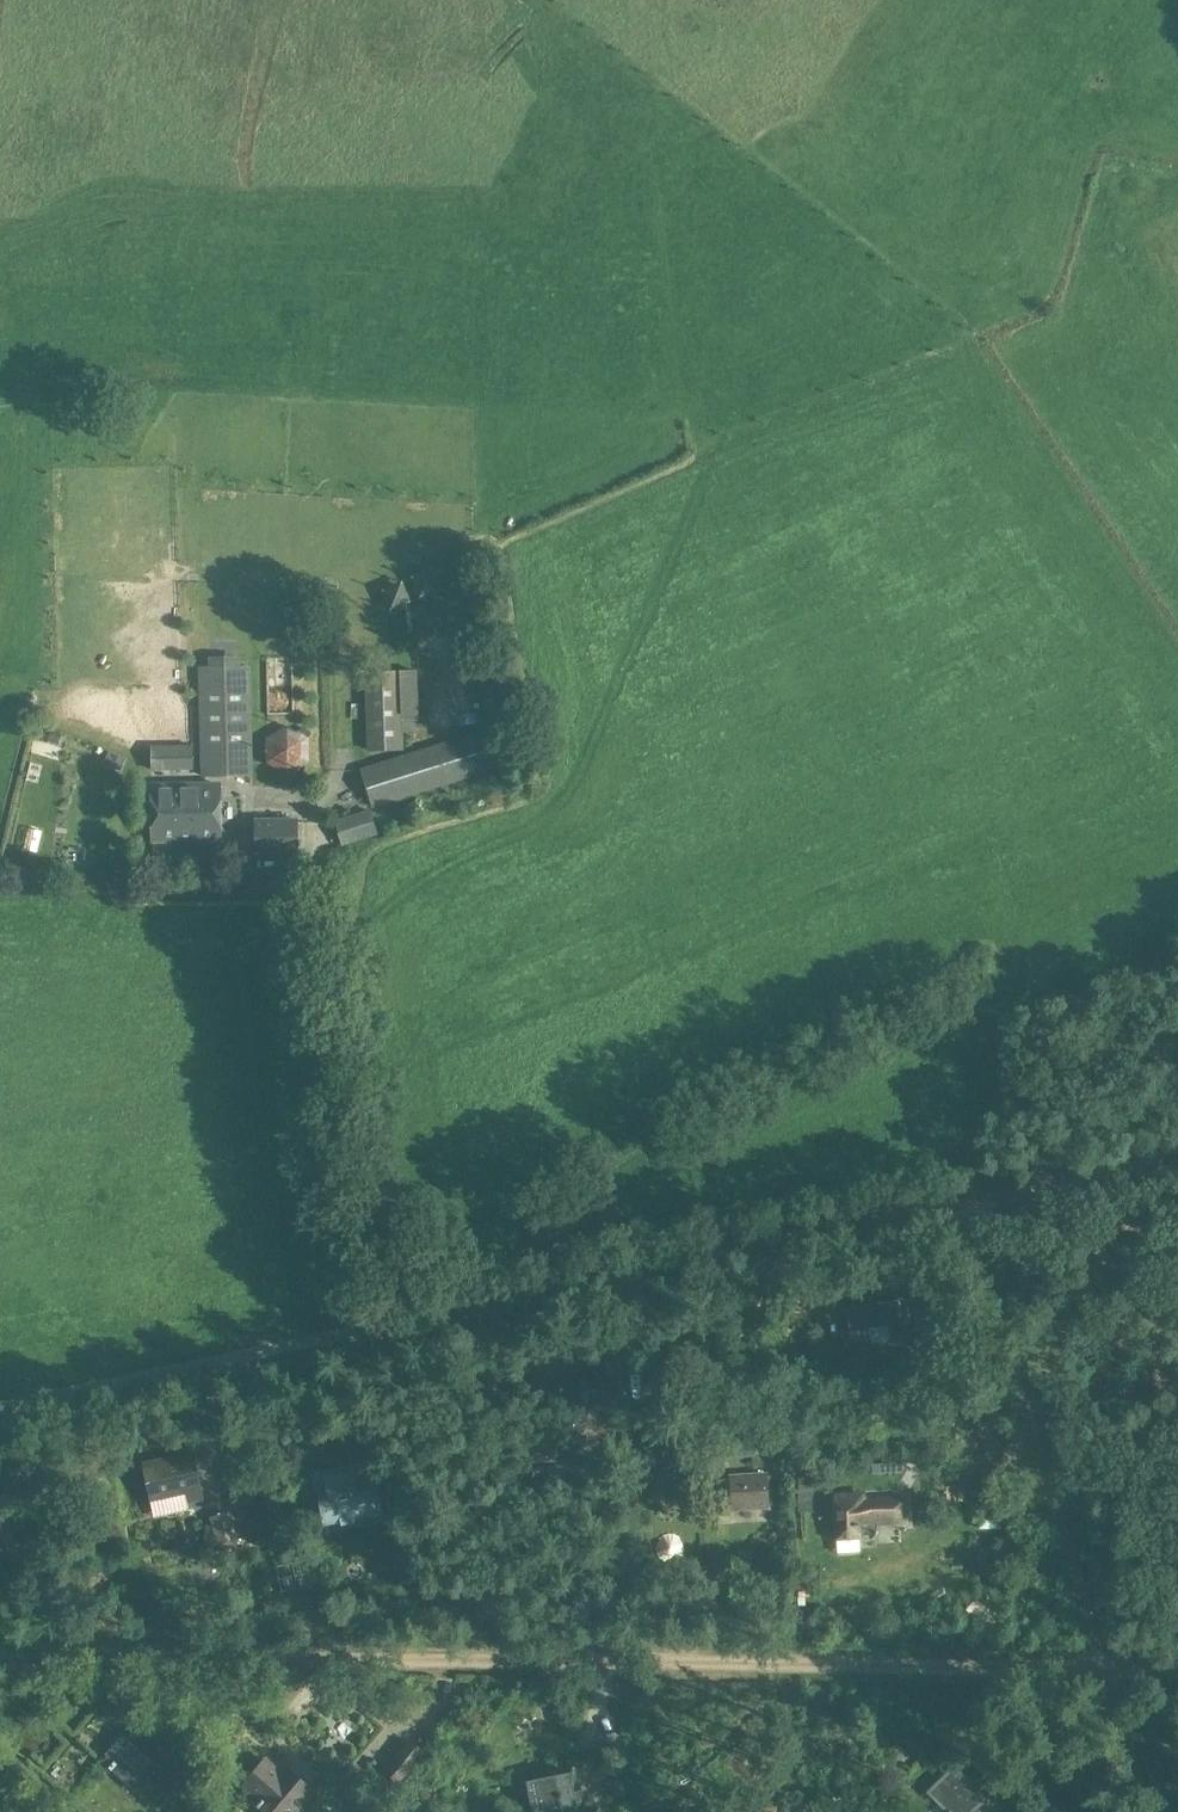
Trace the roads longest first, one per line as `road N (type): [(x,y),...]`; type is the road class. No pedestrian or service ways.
road 1 (unclassified): [(1177,1666),(0,1648)]
road 2 (track): [(389,1327),(1177,1146)]
road 3 (track): [(1143,1811),(960,1199)]
road 4 (unclassified): [(0,1408),(389,1327)]

